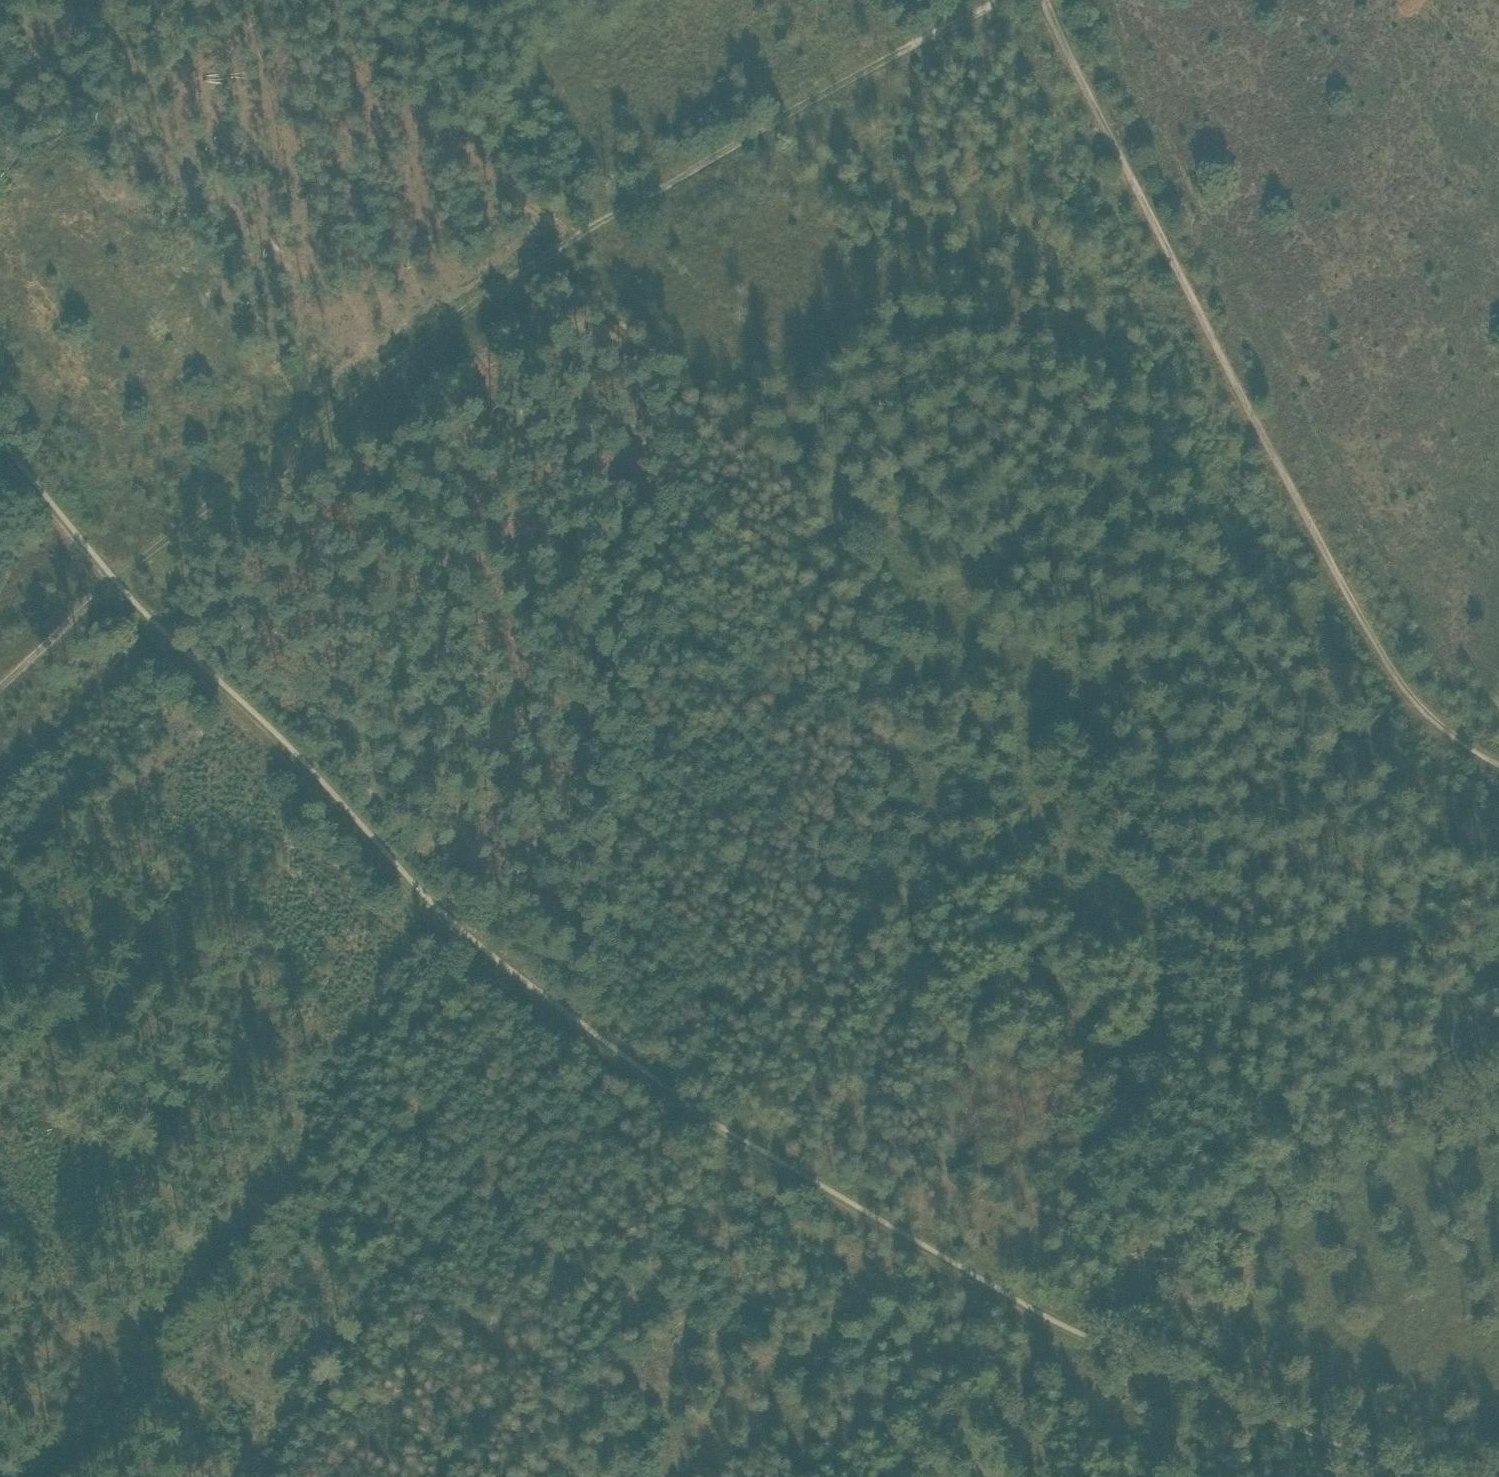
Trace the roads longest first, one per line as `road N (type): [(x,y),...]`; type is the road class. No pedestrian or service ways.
road 1 (track): [(1043,0),(1368,630),(1433,722),(1498,763)]
road 2 (track): [(556,251),(113,579)]
road 3 (track): [(942,32),(556,251)]
road 4 (track): [(888,1476),(1049,1320)]
road 5 (track): [(0,690),(113,579)]

